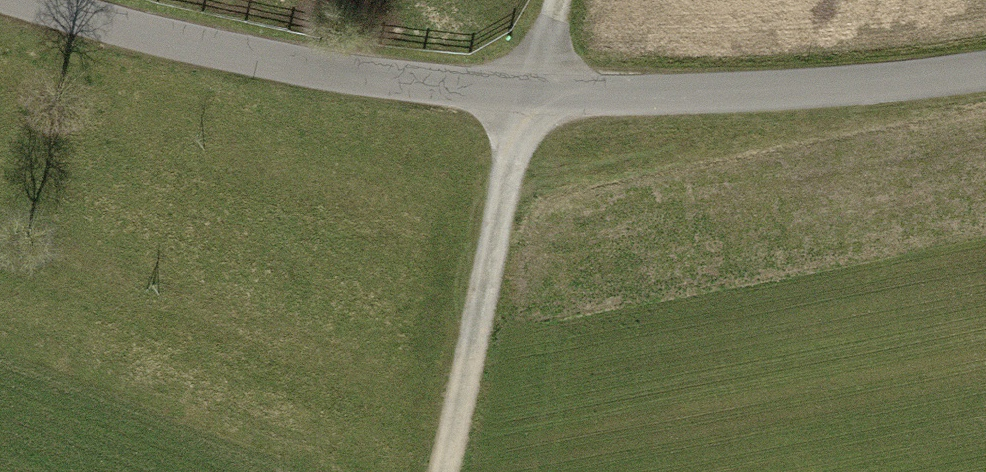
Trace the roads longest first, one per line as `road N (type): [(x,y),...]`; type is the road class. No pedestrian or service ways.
road 1 (residential): [(530,97),(254,58),(26,0)]
road 2 (track): [(443,471),(530,97),(561,0)]
road 3 (unclassified): [(985,70),(846,86),(530,97)]

